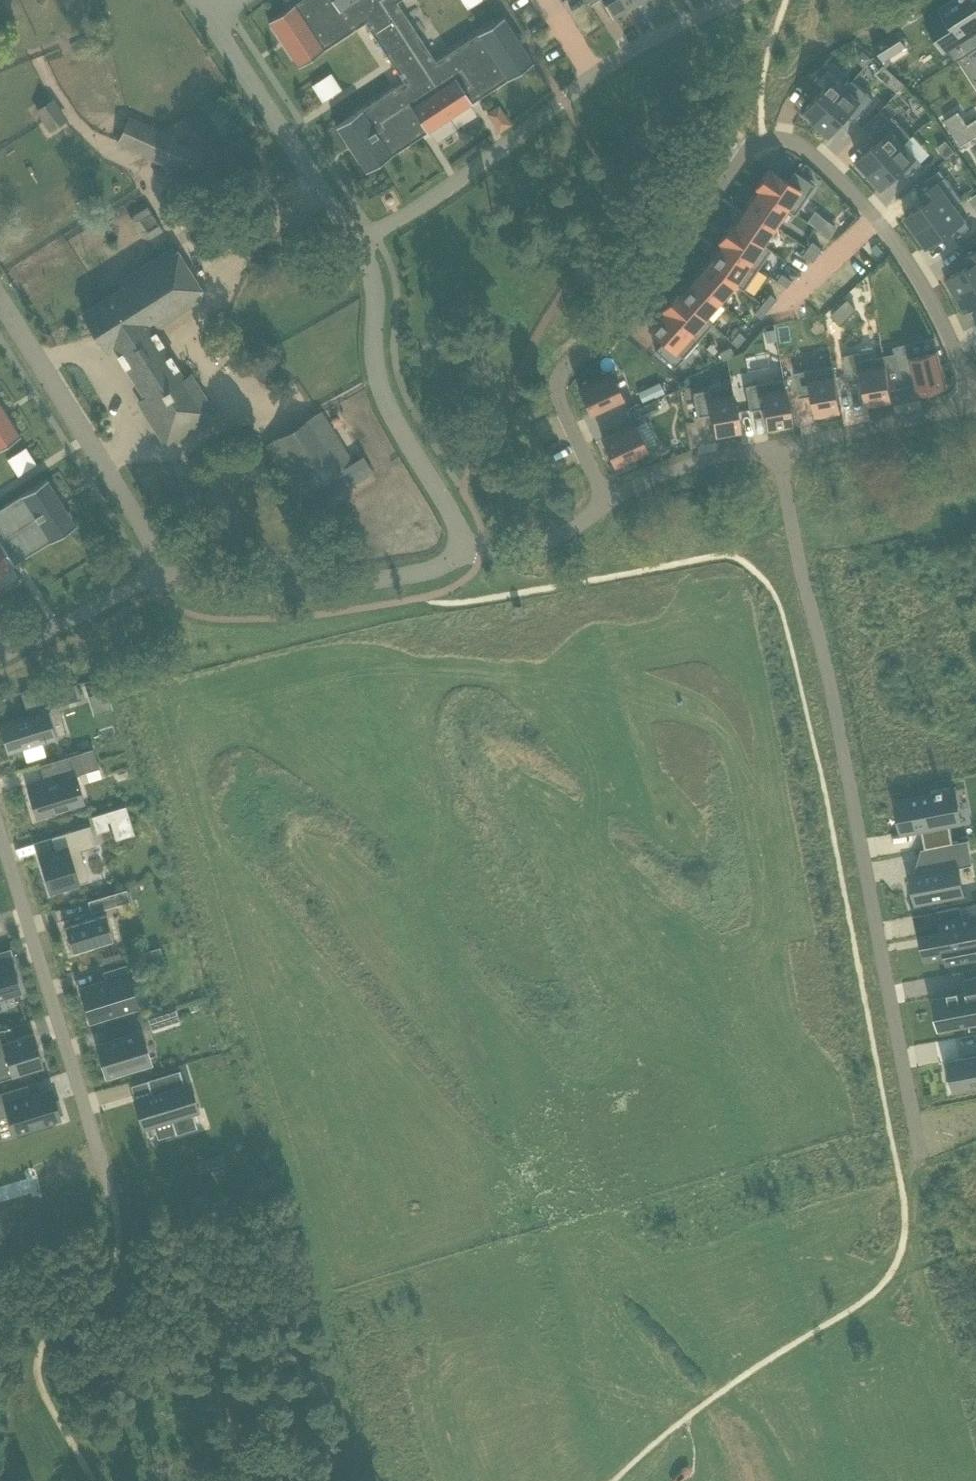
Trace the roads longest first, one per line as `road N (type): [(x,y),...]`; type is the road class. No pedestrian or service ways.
road 1 (residential): [(970,407),(926,287),(878,213),(816,156),(763,138),(670,264),(561,381),(559,395),(606,501)]
road 2 (residential): [(919,1148),(775,448)]
road 3 (residential): [(733,0),(653,39),(358,245)]
road 4 (residential): [(114,1199),(0,835)]
road 5 (residential): [(460,548),(458,527),(377,381),(371,279),(358,245)]
road 6 (residential): [(0,300),(163,572)]
road 7 (residential): [(163,572),(197,593),(296,594),(435,569),(460,548)]
road 8 (residential): [(358,245),(210,18)]
road 9 (residential): [(775,448),(970,407)]
road 10 (residential): [(0,656),(163,572)]
road 11 (residential): [(606,501),(678,467),(775,448)]
road 12 (residential): [(460,548),(517,550),(554,540),(606,501)]

